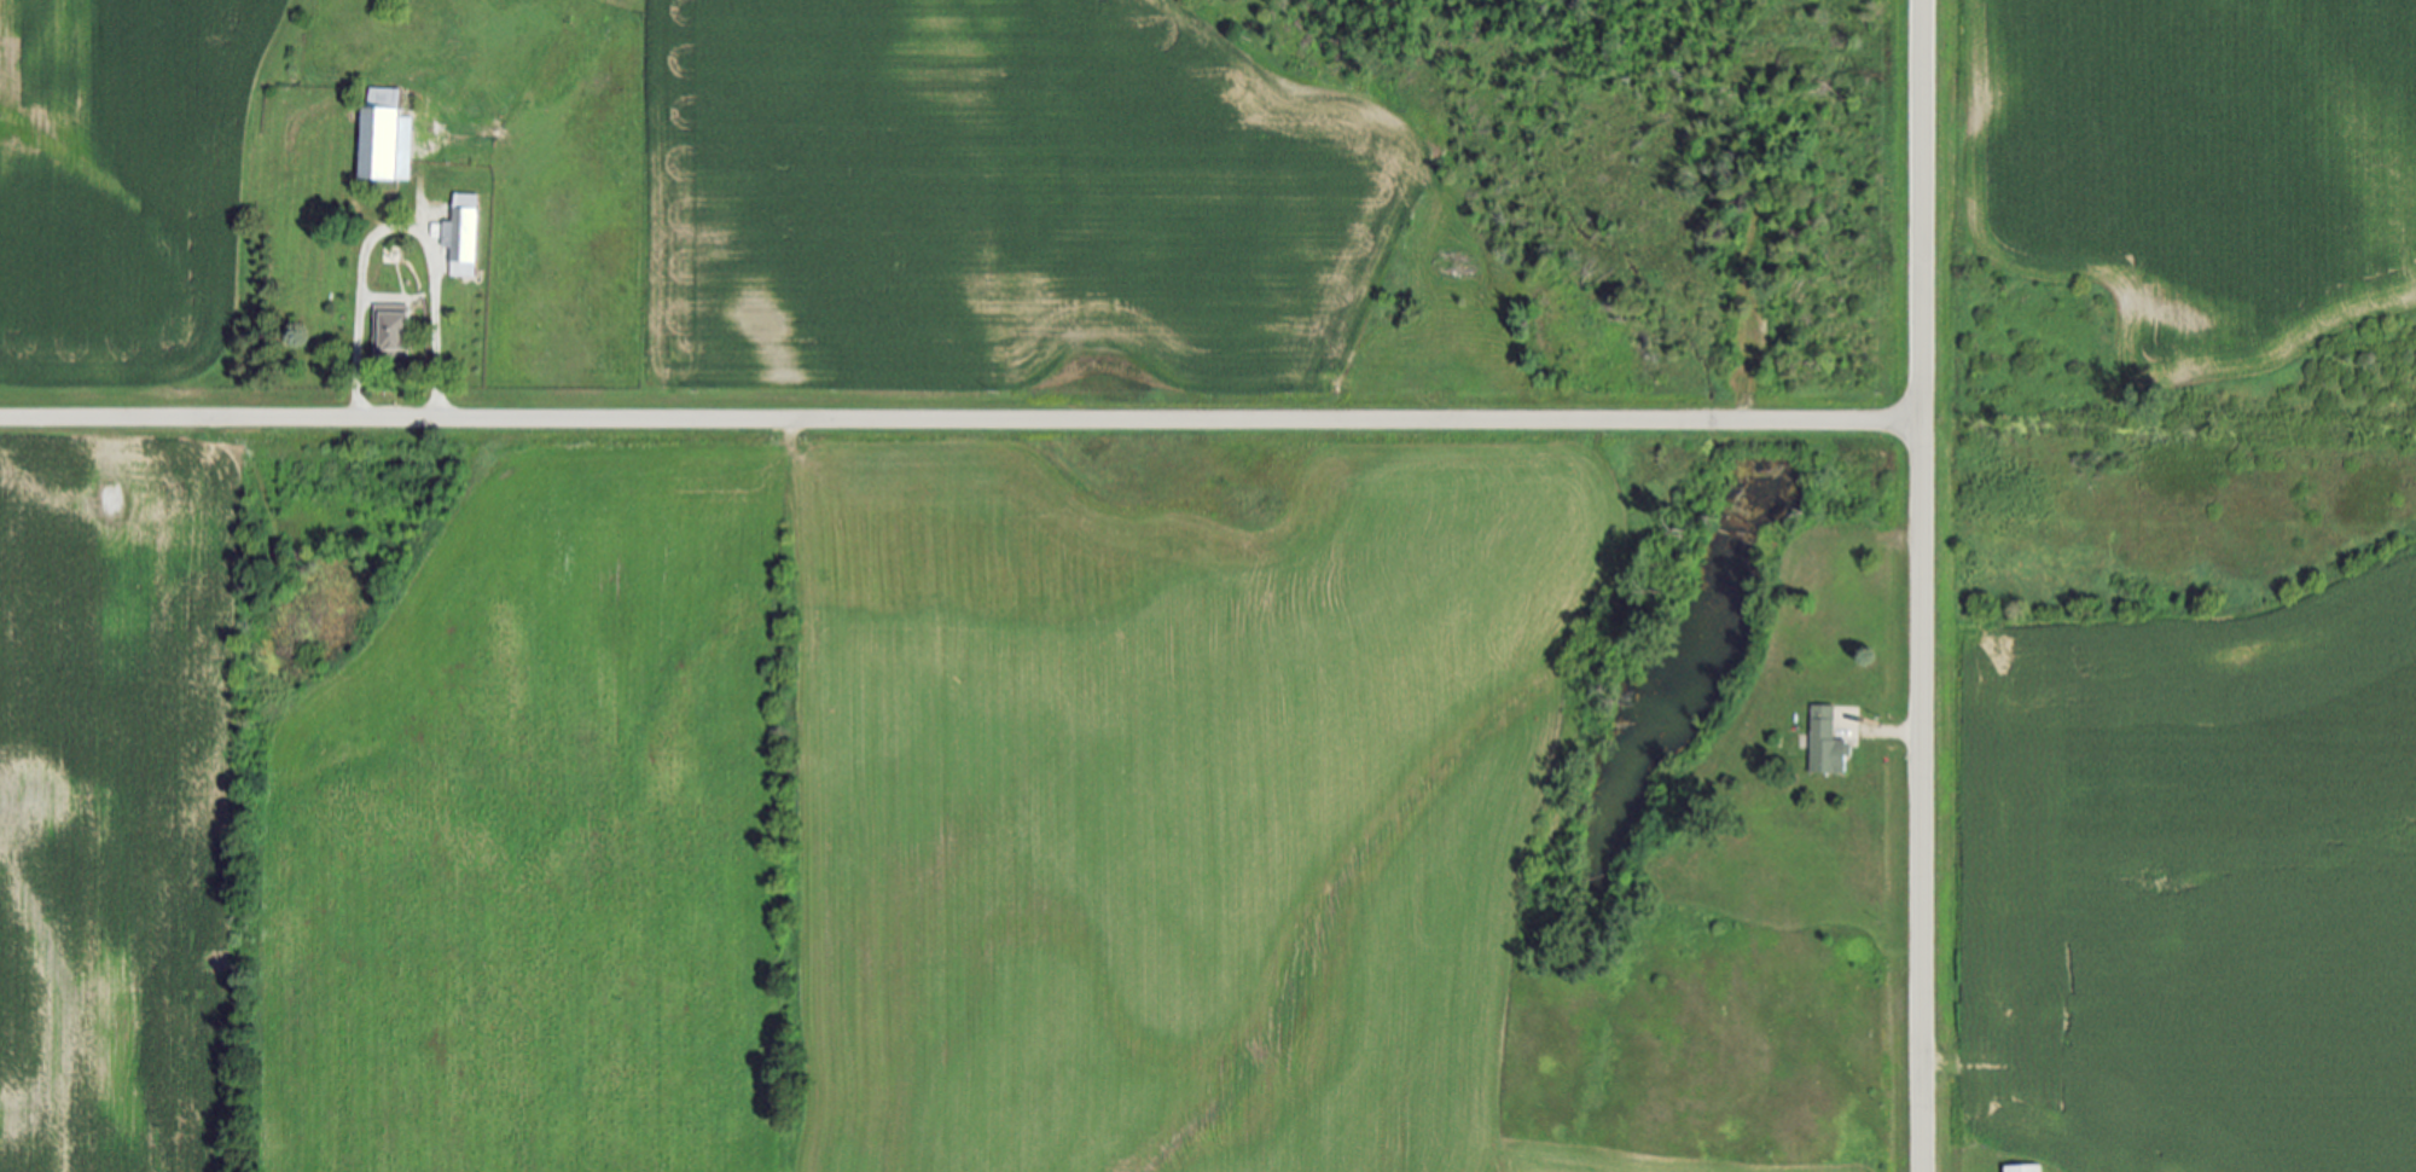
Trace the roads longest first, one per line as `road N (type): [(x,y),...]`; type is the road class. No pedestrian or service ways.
road 1 (residential): [(1922,420),(0,418)]
road 2 (residential): [(1922,1171),(1922,0)]

